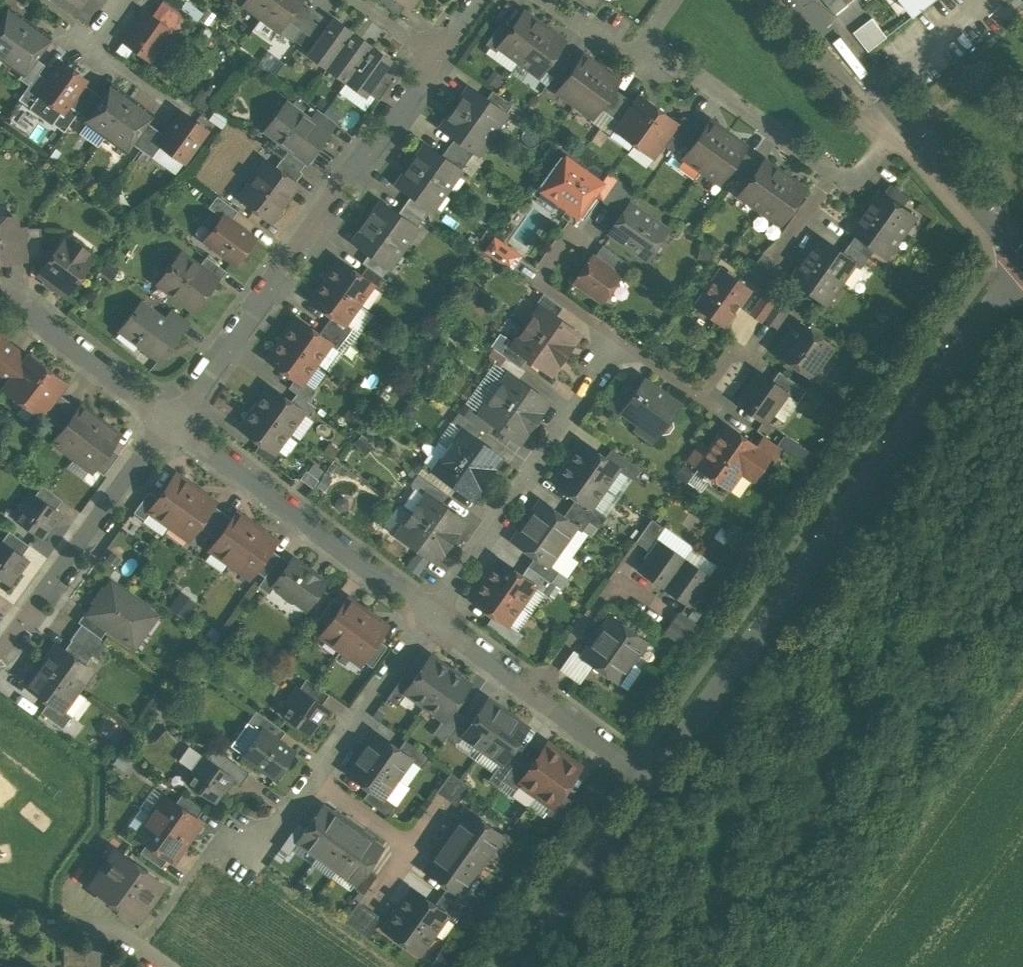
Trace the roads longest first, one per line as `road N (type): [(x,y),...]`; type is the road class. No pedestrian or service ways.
road 1 (tertiary): [(1022,260),(651,776)]
road 2 (residential): [(174,421),(435,53)]
road 3 (residential): [(542,0),(648,77),(700,82),(835,176)]
road 4 (tertiary): [(802,0),(1022,257)]
road 5 (residential): [(431,617),(621,344)]
road 6 (residential): [(431,617),(174,421)]
road 7 (residential): [(174,421),(0,653)]
road 8 (residential): [(651,776),(431,617)]
road 9 (tertiary): [(651,776),(514,966)]
road 10 (residential): [(174,421),(17,303),(0,299)]
road 11 (residential): [(431,617),(316,779)]

